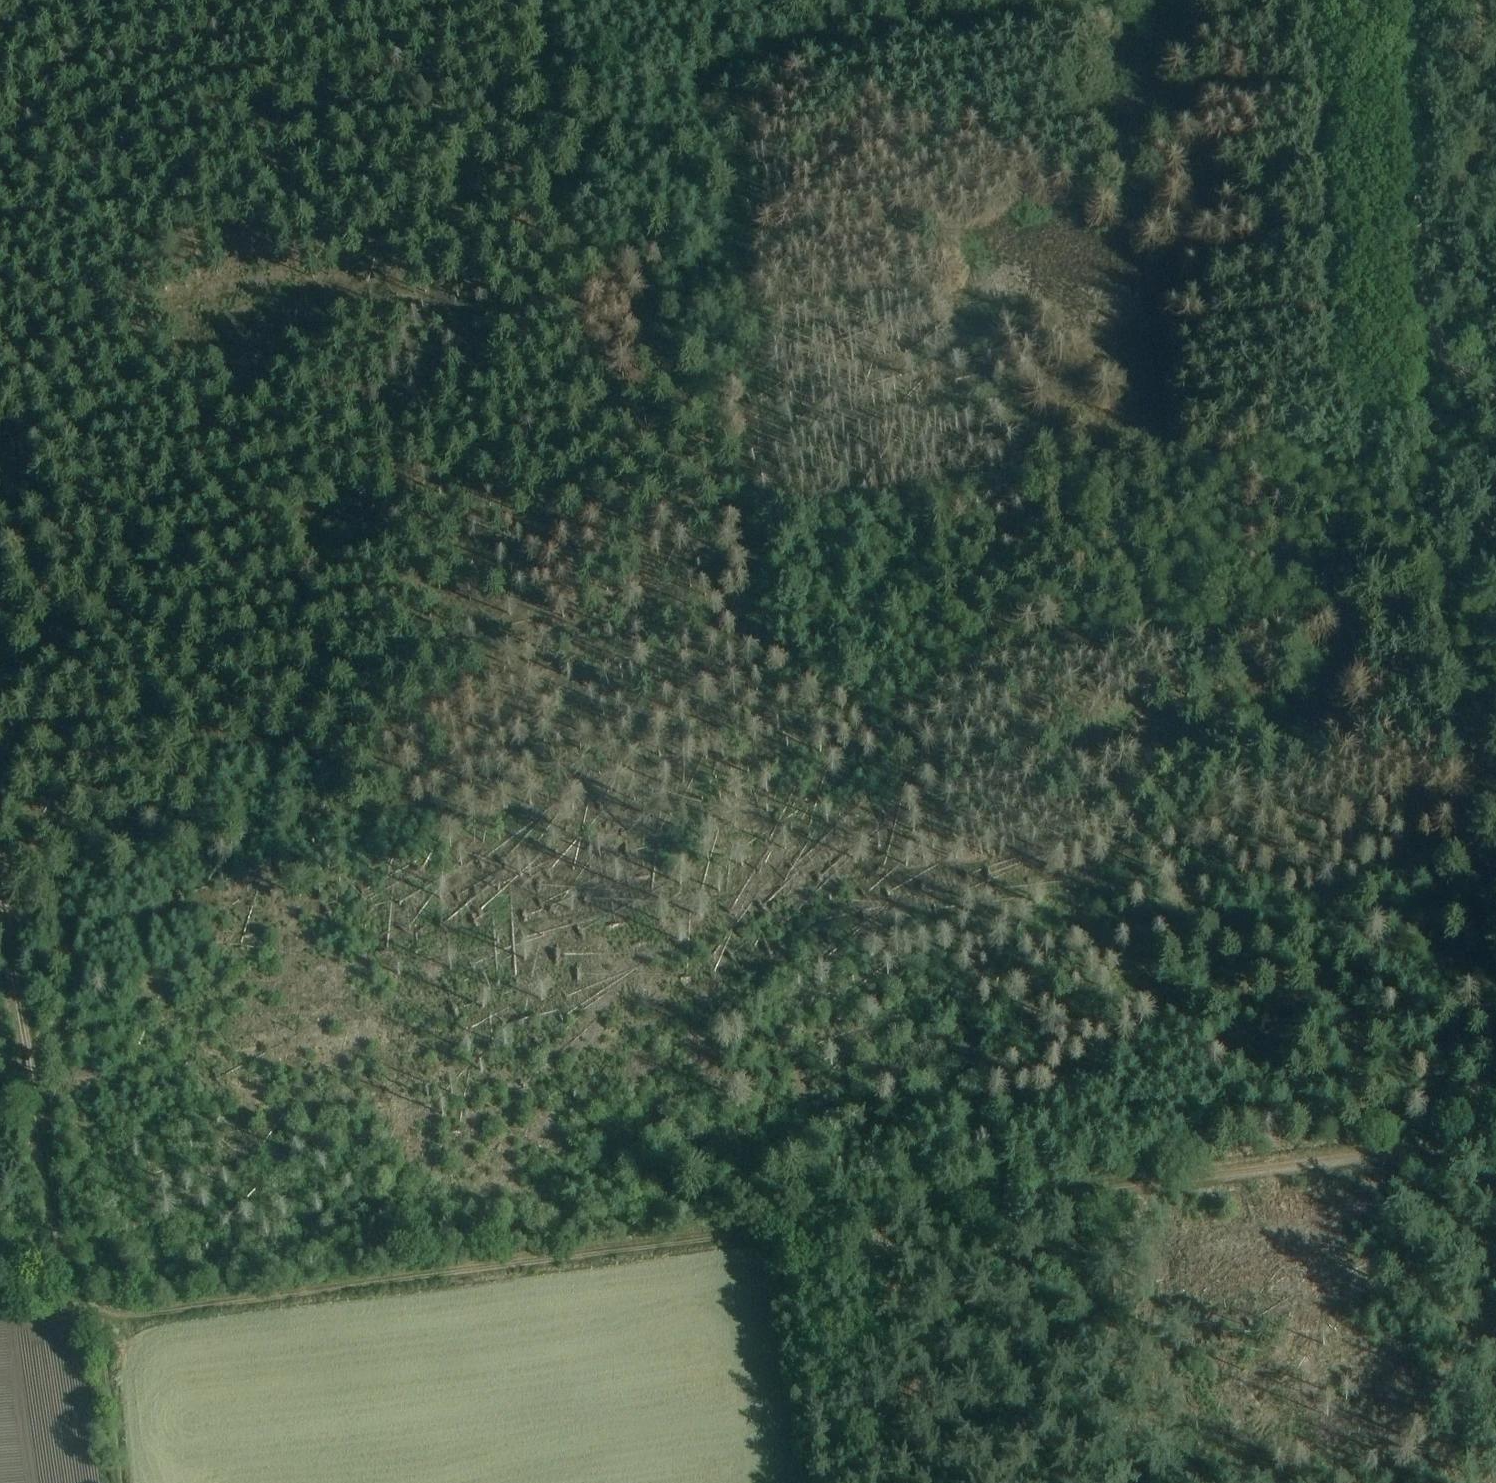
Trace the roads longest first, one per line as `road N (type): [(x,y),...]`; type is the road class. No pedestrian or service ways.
road 1 (track): [(1495,1131),(95,1305)]
road 2 (track): [(0,831),(67,1266),(93,1292)]
road 3 (track): [(1407,0),(1416,279),(1437,332),(1495,388)]

